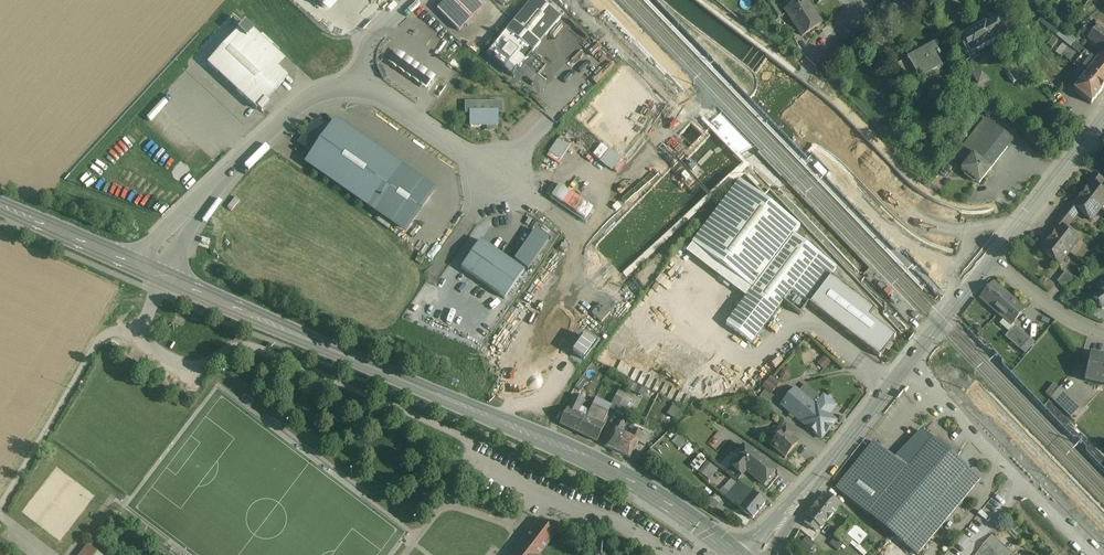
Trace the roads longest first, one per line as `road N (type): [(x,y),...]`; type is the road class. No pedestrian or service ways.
road 1 (secondary): [(499,423),(565,321),(763,116),(811,119)]
road 2 (secondary): [(150,271),(499,423)]
road 3 (unclassified): [(150,271),(305,100),(357,89)]
road 4 (secondary): [(499,423),(644,489),(733,554)]
road 5 (residential): [(909,363),(1093,554)]
road 6 (secondary): [(752,554),(909,363)]
road 7 (secondary): [(811,119),(914,213),(980,234),(1016,227)]
road 8 (secondary): [(679,0),(811,119)]
road 9 (unclassified): [(357,89),(382,95),(498,177)]
road 10 (secondary): [(0,206),(150,271)]
road 11 (secondary): [(1016,227),(1103,118)]
road 12 (residential): [(989,261),(1053,308),(1103,334)]
road 13 (secondary): [(909,363),(989,261)]

